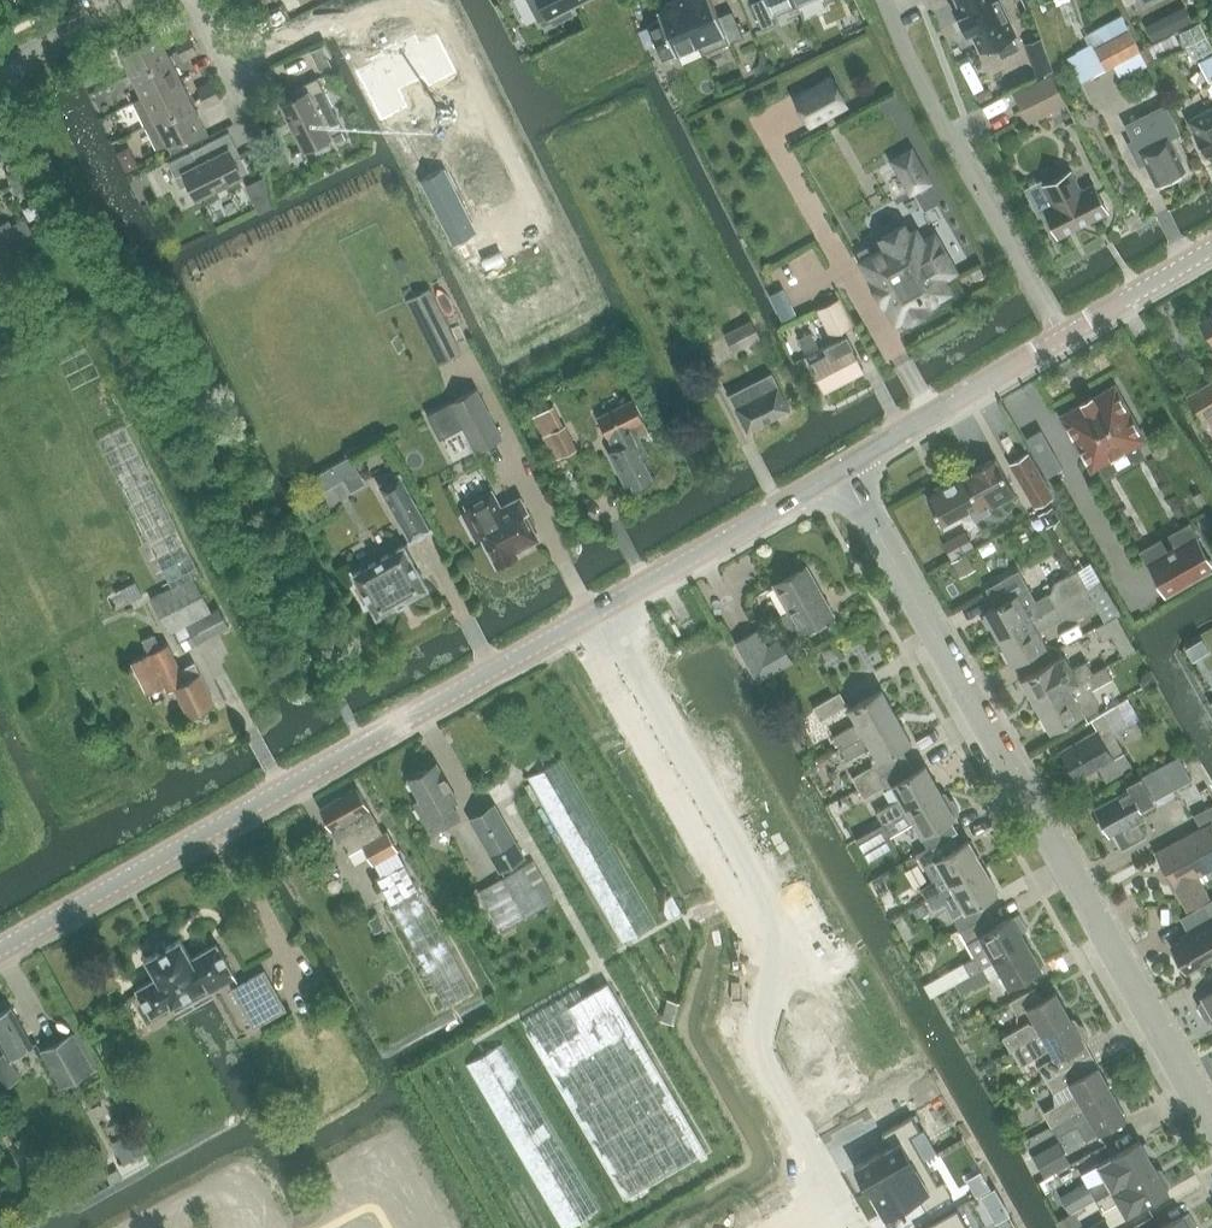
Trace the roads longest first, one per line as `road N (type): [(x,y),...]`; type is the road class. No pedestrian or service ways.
road 1 (residential): [(1211,1122),(844,470)]
road 2 (residential): [(857,1227),(758,1053),(781,968),(780,929),(599,610)]
road 3 (unclassified): [(0,950),(599,610)]
road 4 (unclassified): [(599,610),(844,470)]
road 5 (unclassified): [(844,470),(1062,339)]
road 6 (residential): [(1062,339),(940,119)]
road 7 (unclassified): [(1062,339),(1211,248)]
road 8 (residential): [(0,70),(141,0)]

